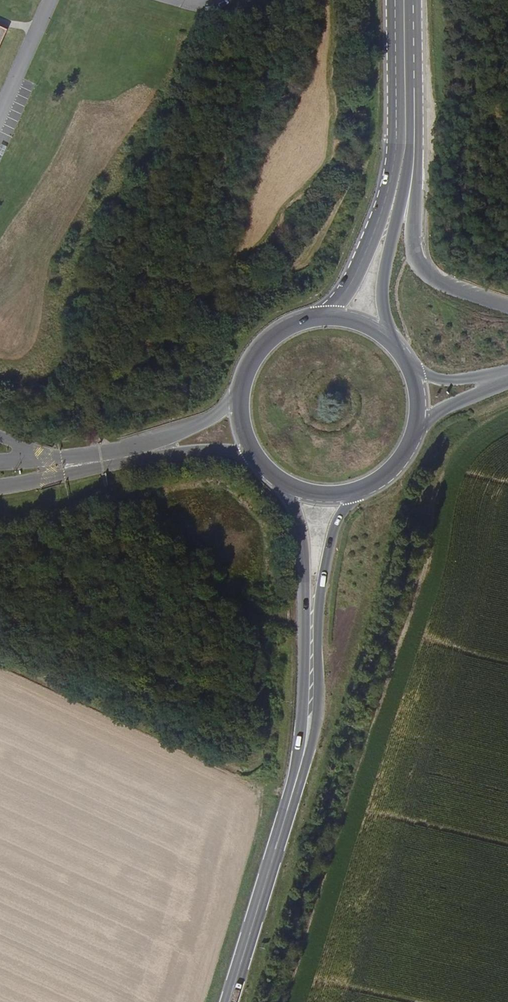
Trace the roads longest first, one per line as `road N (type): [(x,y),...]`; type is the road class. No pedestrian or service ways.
road 1 (unclassified): [(507,310),(459,294),(414,257),(422,149),(404,22)]
road 2 (secondary): [(304,753),(317,713),(326,556),(334,527),(362,489)]
road 3 (secondary): [(280,481),(304,555),(304,753)]
road 4 (secondary): [(228,1001),(304,753)]
road 5 (secondary): [(383,240),(403,178),(404,22)]
road 6 (secondary): [(317,319),(274,337),(241,389),(247,442),(280,481)]

